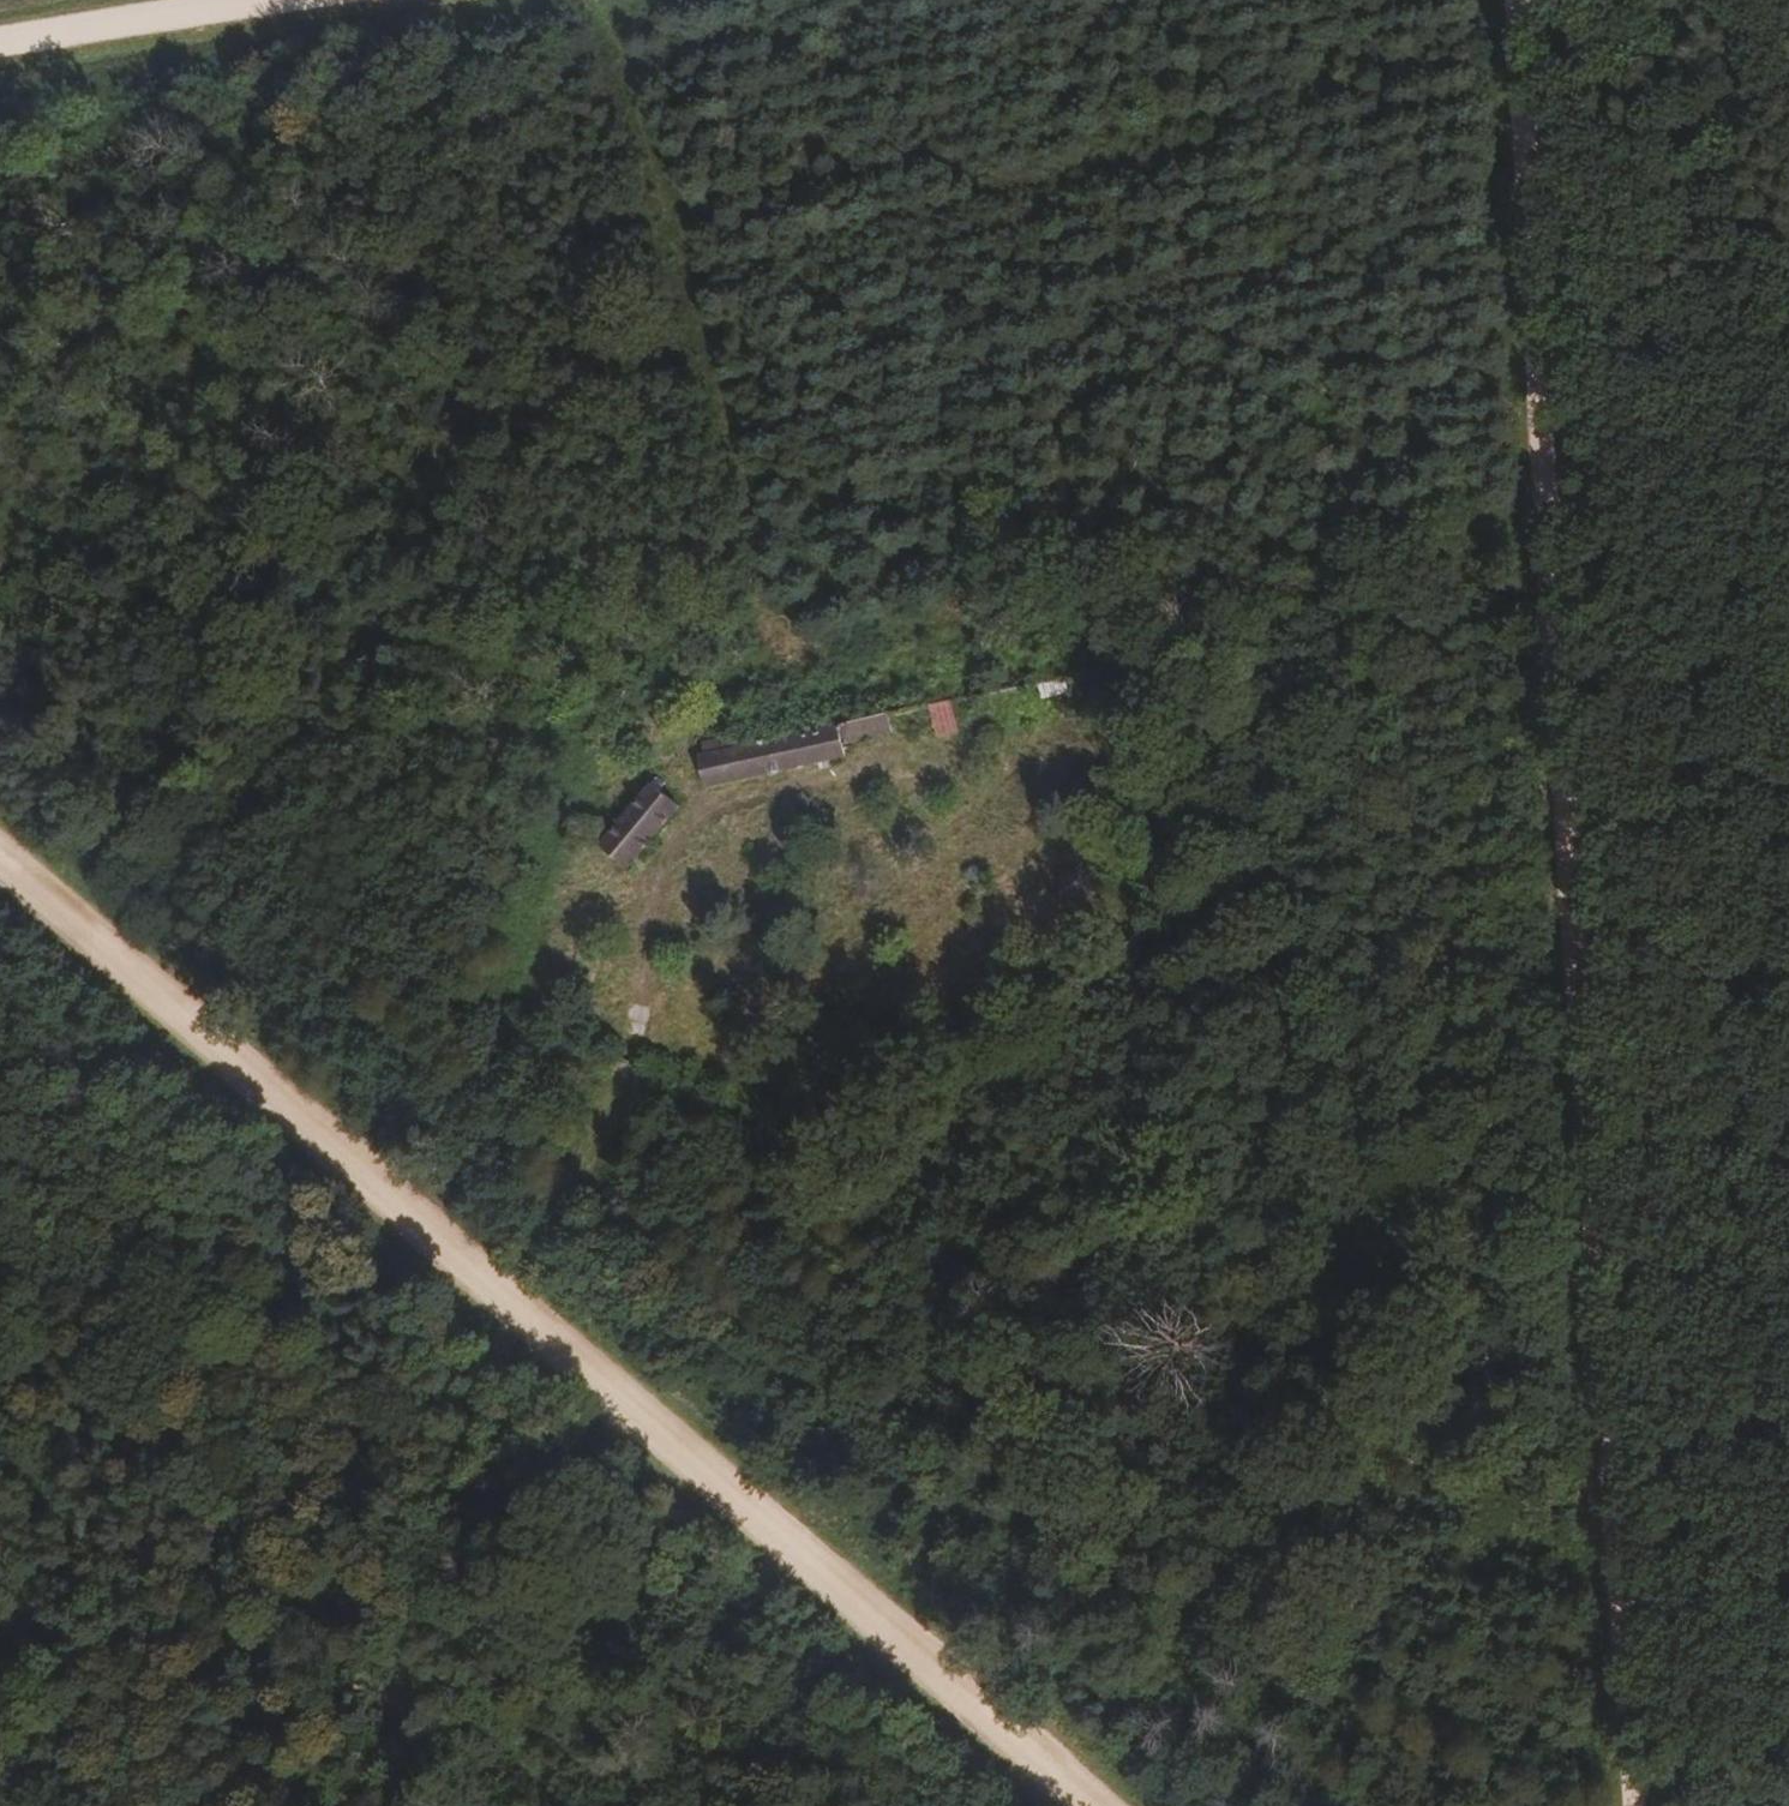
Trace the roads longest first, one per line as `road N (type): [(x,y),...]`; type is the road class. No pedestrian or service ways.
road 1 (track): [(1625,1805),(1514,0)]
road 2 (track): [(1092,1805),(0,863)]
road 3 (track): [(931,768),(758,797),(689,828),(662,884),(631,1062),(574,1204),(508,1304),(317,1805)]
road 4 (track): [(0,48),(303,0)]

